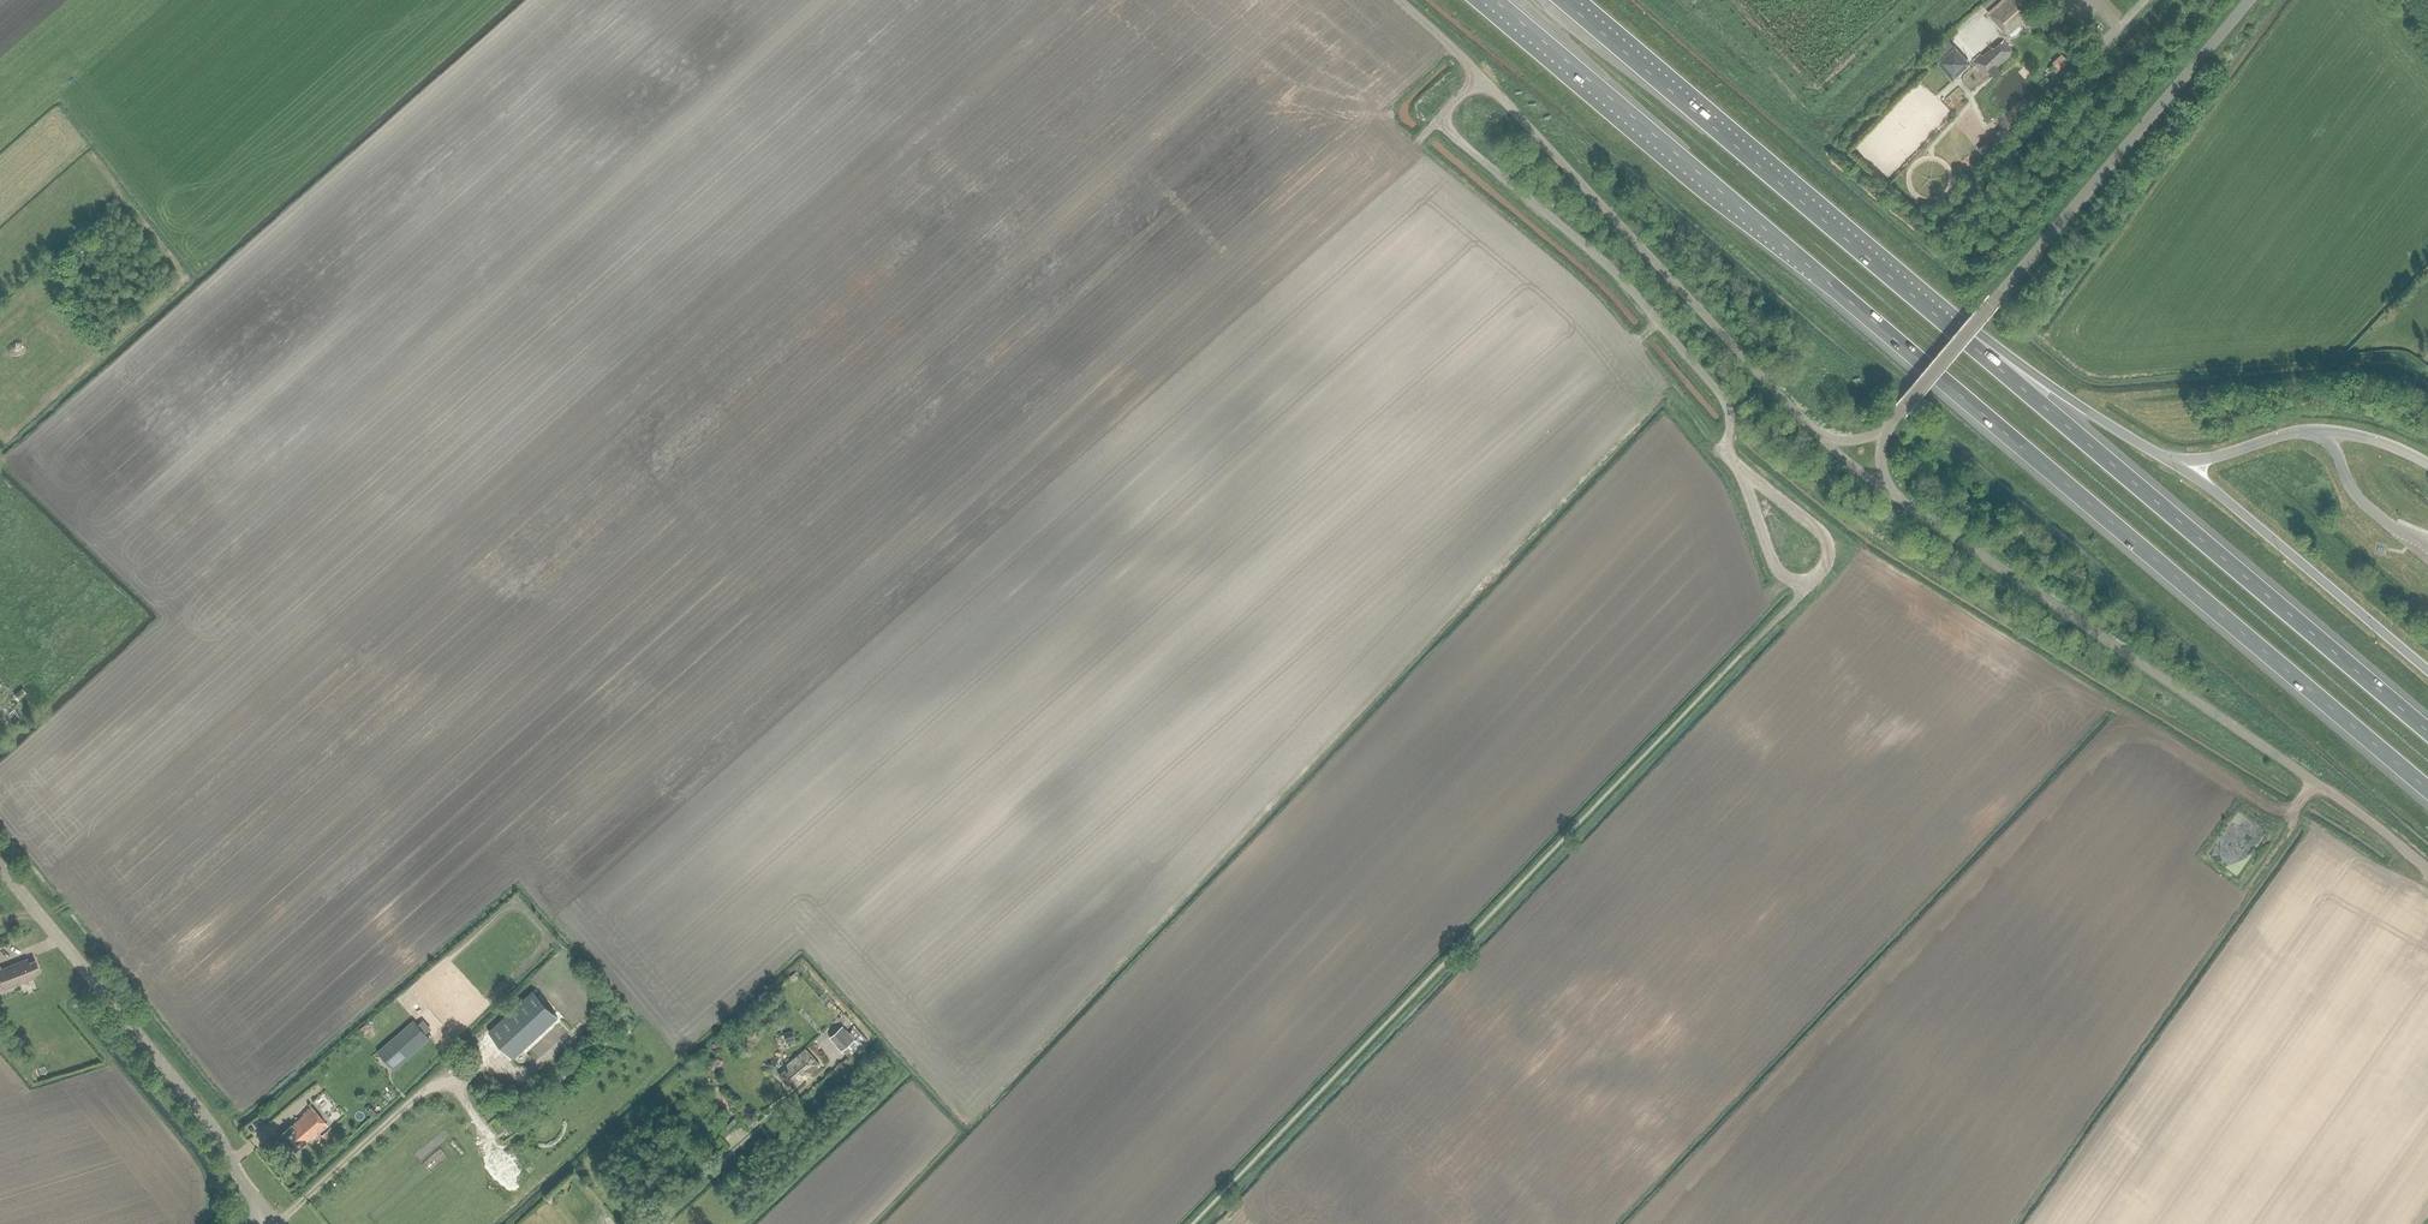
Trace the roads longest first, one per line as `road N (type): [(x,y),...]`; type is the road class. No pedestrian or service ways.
road 1 (motorway): [(1493,0),(2427,795)]
road 2 (unclassified): [(2427,862),(1887,490)]
road 3 (motorway): [(2427,731),(1961,335)]
road 4 (unclassified): [(1883,433),(2250,0)]
road 5 (unclassified): [(1745,479),(1727,455),(1729,415),(1616,275),(1445,130),(1444,116),(1479,77)]
road 6 (motorway): [(1961,335),(1563,0)]
road 7 (unclassified): [(1822,441),(1479,77)]
road 8 (tertiary): [(270,1218),(206,1118),(0,867)]
road 9 (track): [(278,1223),(437,1078),(458,1087),(483,1081),(500,1065)]
road 10 (motorway): [(2166,459),(1961,335)]
road 11 (unclassified): [(1805,591),(1825,562),(1820,532),(1745,479)]
road 12 (unclassified): [(1805,591),(1776,568),(1745,479)]

